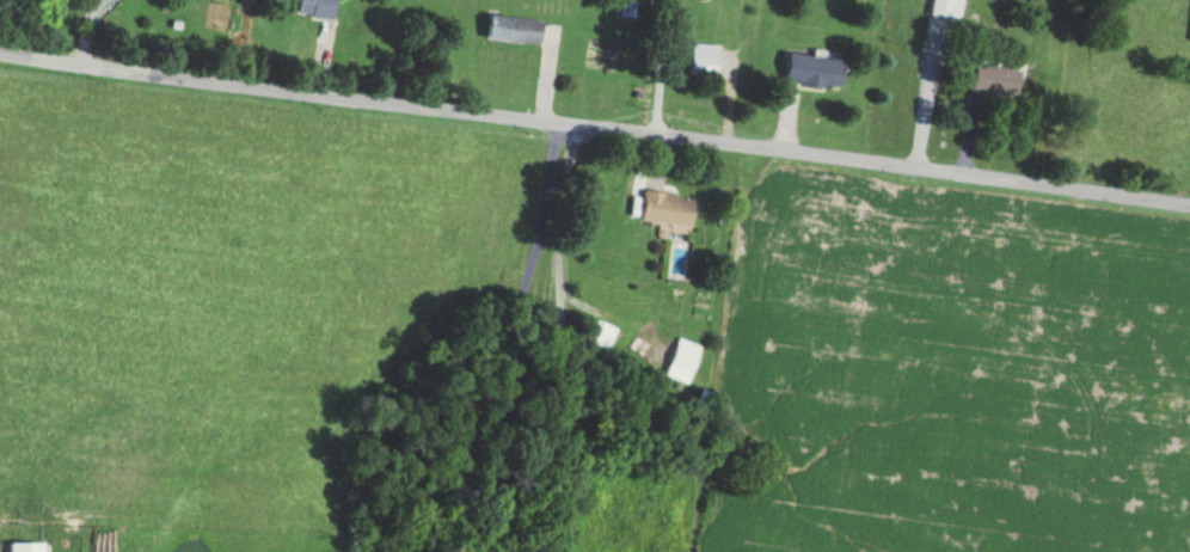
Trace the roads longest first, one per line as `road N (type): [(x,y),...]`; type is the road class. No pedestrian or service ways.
road 1 (residential): [(1189,248),(599,178),(0,87)]

